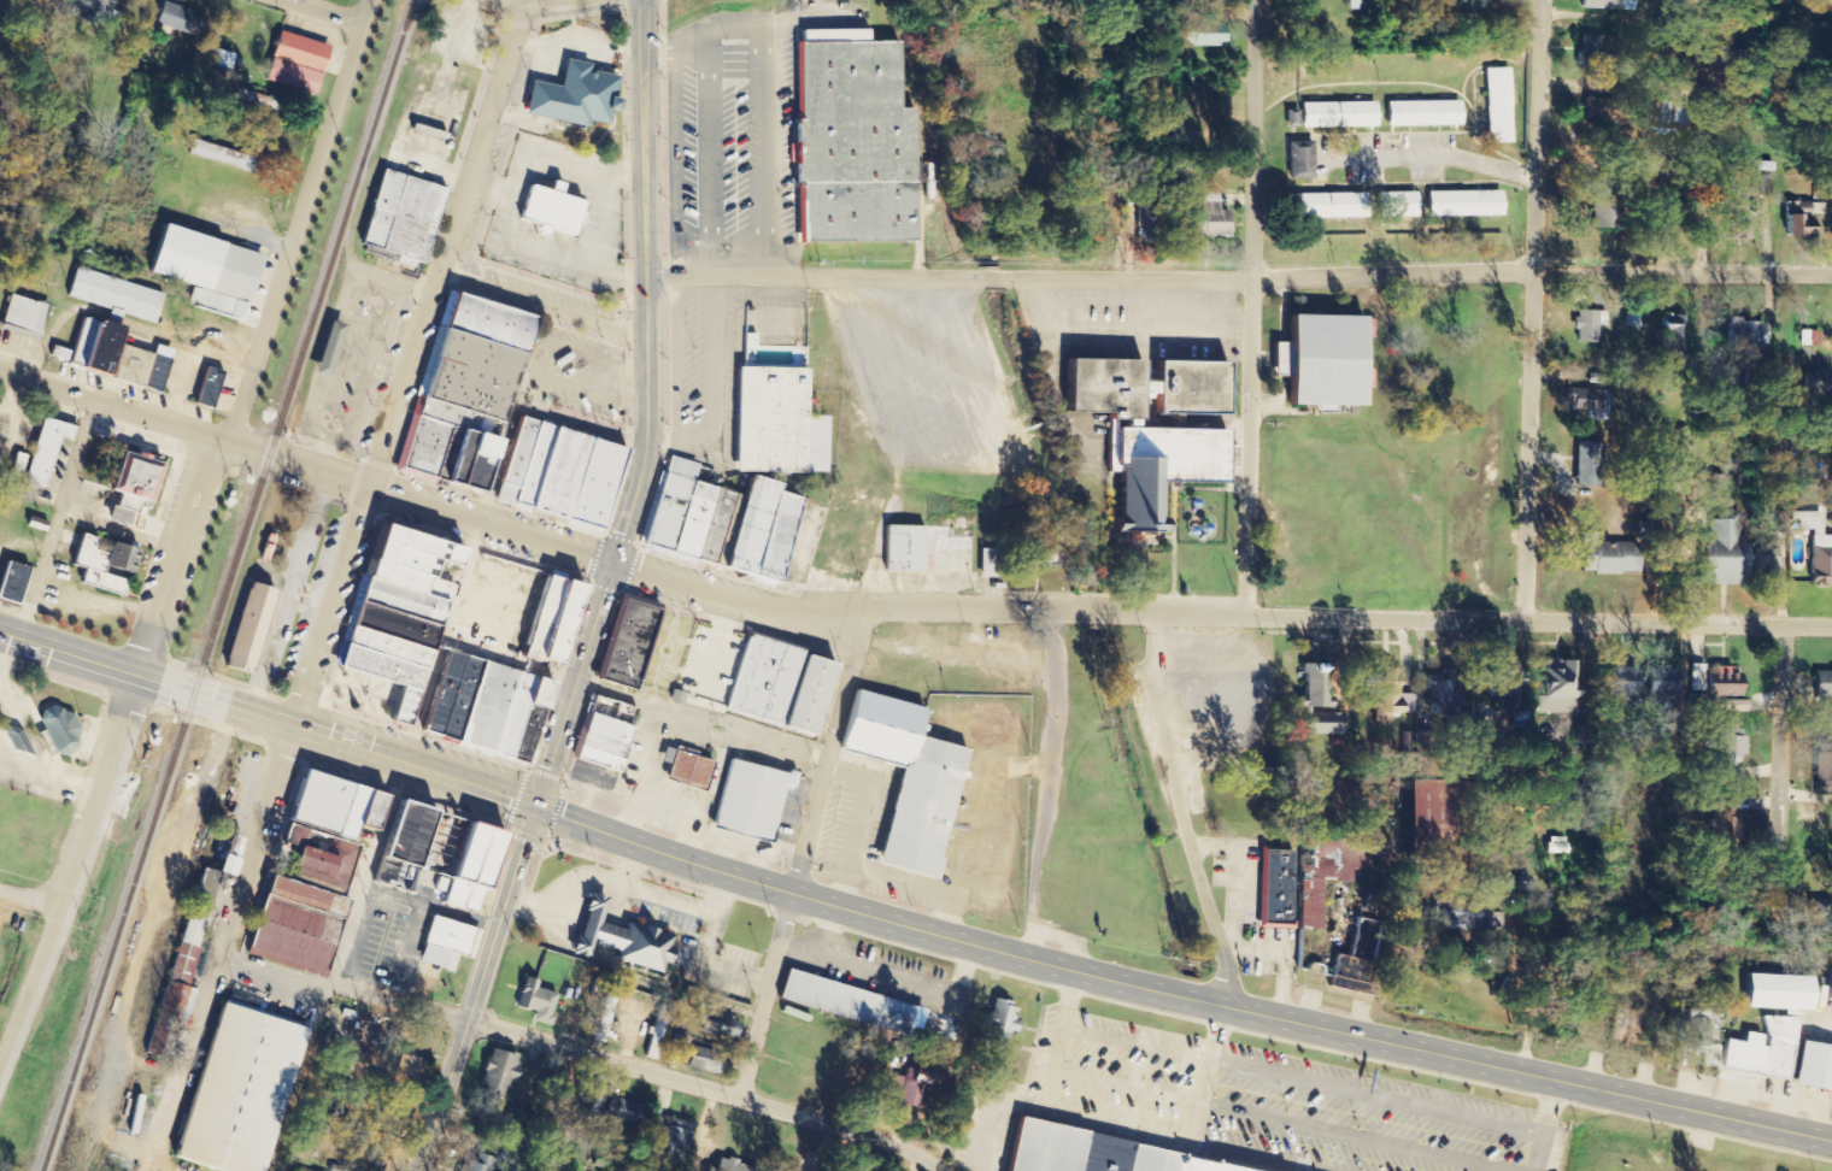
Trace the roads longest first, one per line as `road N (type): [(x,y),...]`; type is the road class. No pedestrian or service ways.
road 1 (secondary): [(1831,1140),(1227,1008),(834,905),(140,677)]
road 2 (residential): [(647,271),(1831,271)]
road 3 (residential): [(0,1076),(67,906),(140,677),(229,440),(363,22)]
road 4 (tertiary): [(534,806),(645,452),(645,0)]
road 5 (residential): [(1128,616),(754,604),(371,484)]
road 6 (residential): [(527,0),(288,725)]
road 7 (residential): [(936,1170),(911,1151),(735,1098),(341,985),(315,990),(216,959)]
road 8 (residential): [(1831,628),(1128,616)]
road 9 (residential): [(1527,623),(1540,0)]
road 10 (residential): [(1251,619),(1259,0)]
road 11 (residential): [(735,1098),(868,610)]
road 12 (residential): [(148,1170),(288,725)]
road 13 (tertiary): [(418,1170),(534,806)]
road 14 (residential): [(1703,271),(1708,0)]
road 15 (residential): [(1783,628),(1778,881)]
road 16 (residential): [(229,440),(0,368)]
road 17 (residential): [(371,484),(229,440)]
road 18 (secondary): [(0,633),(140,677)]

